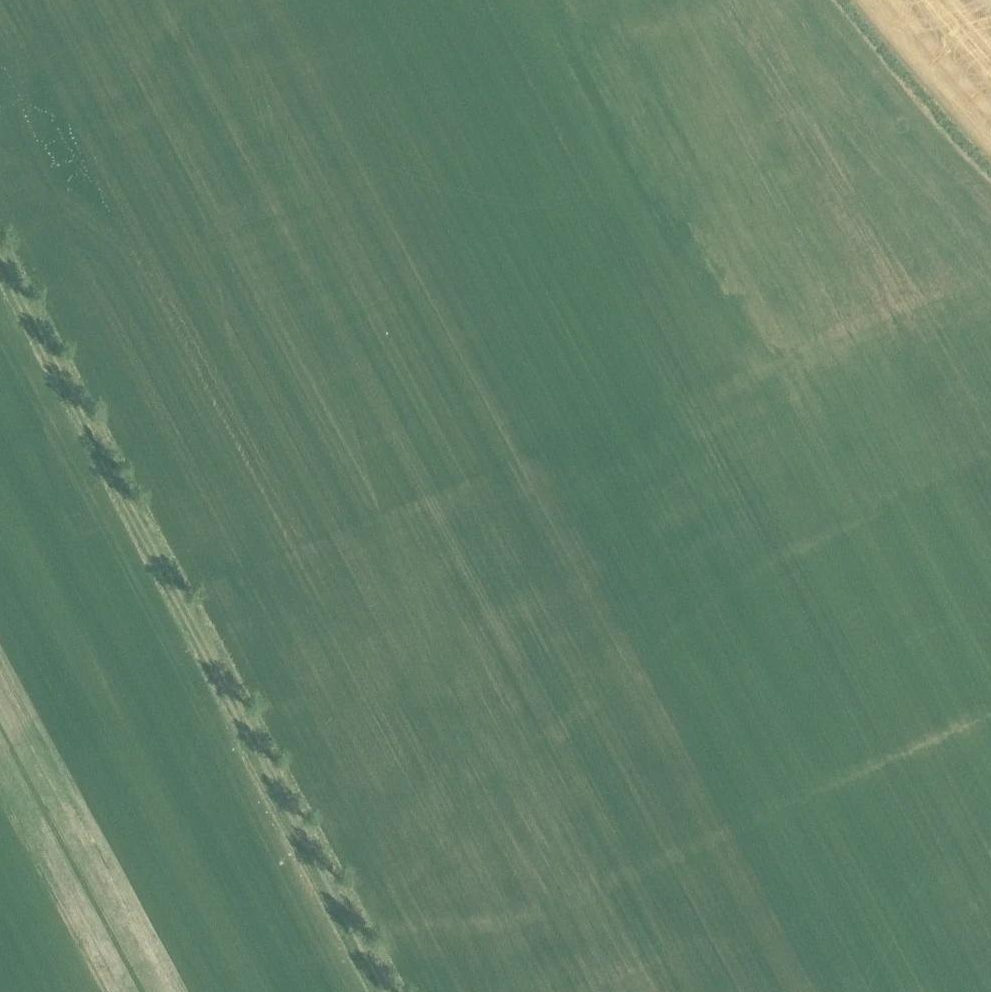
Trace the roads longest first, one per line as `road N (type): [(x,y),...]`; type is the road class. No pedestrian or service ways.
road 1 (track): [(388,991),(0,259)]

